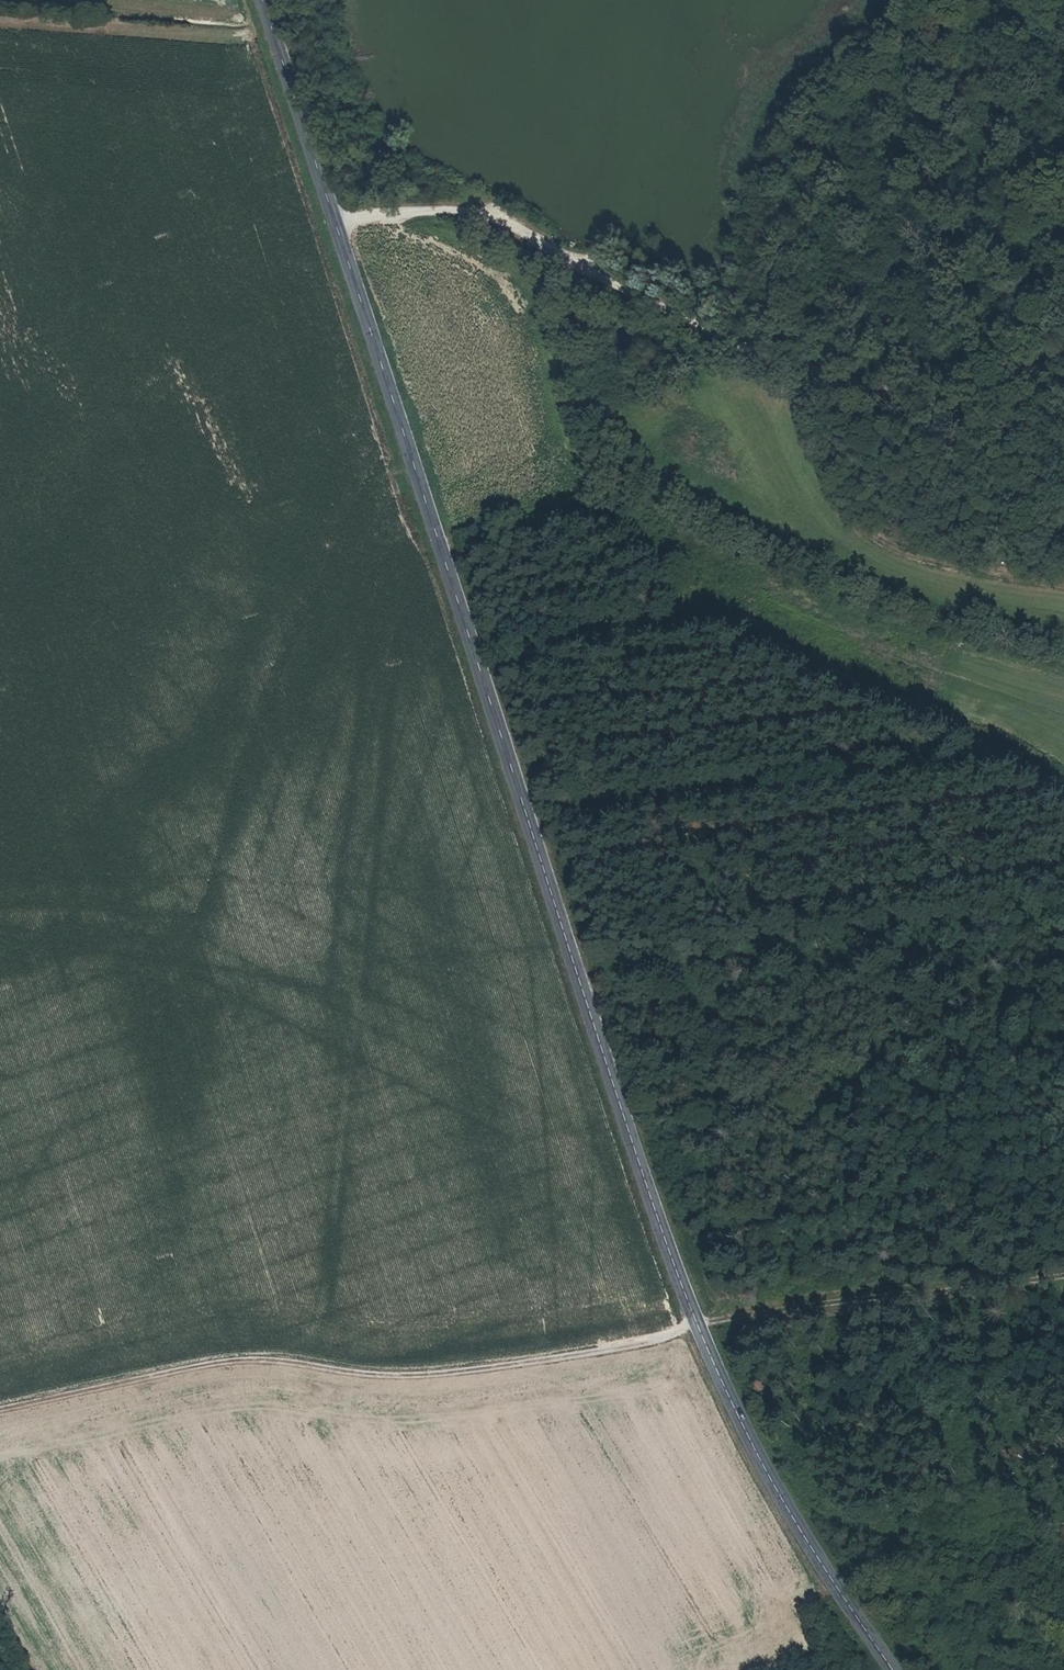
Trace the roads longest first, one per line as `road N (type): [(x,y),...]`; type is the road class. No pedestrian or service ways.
road 1 (tertiary): [(894,1669),(771,1484),(699,1329),(261,0)]
road 2 (track): [(1063,1282),(751,1316),(615,1352),(442,1375),(246,1362),(0,1414)]
road 3 (track): [(1063,352),(973,403),(947,408),(894,399),(811,374),(686,320),(486,214),(406,211),(337,222)]

